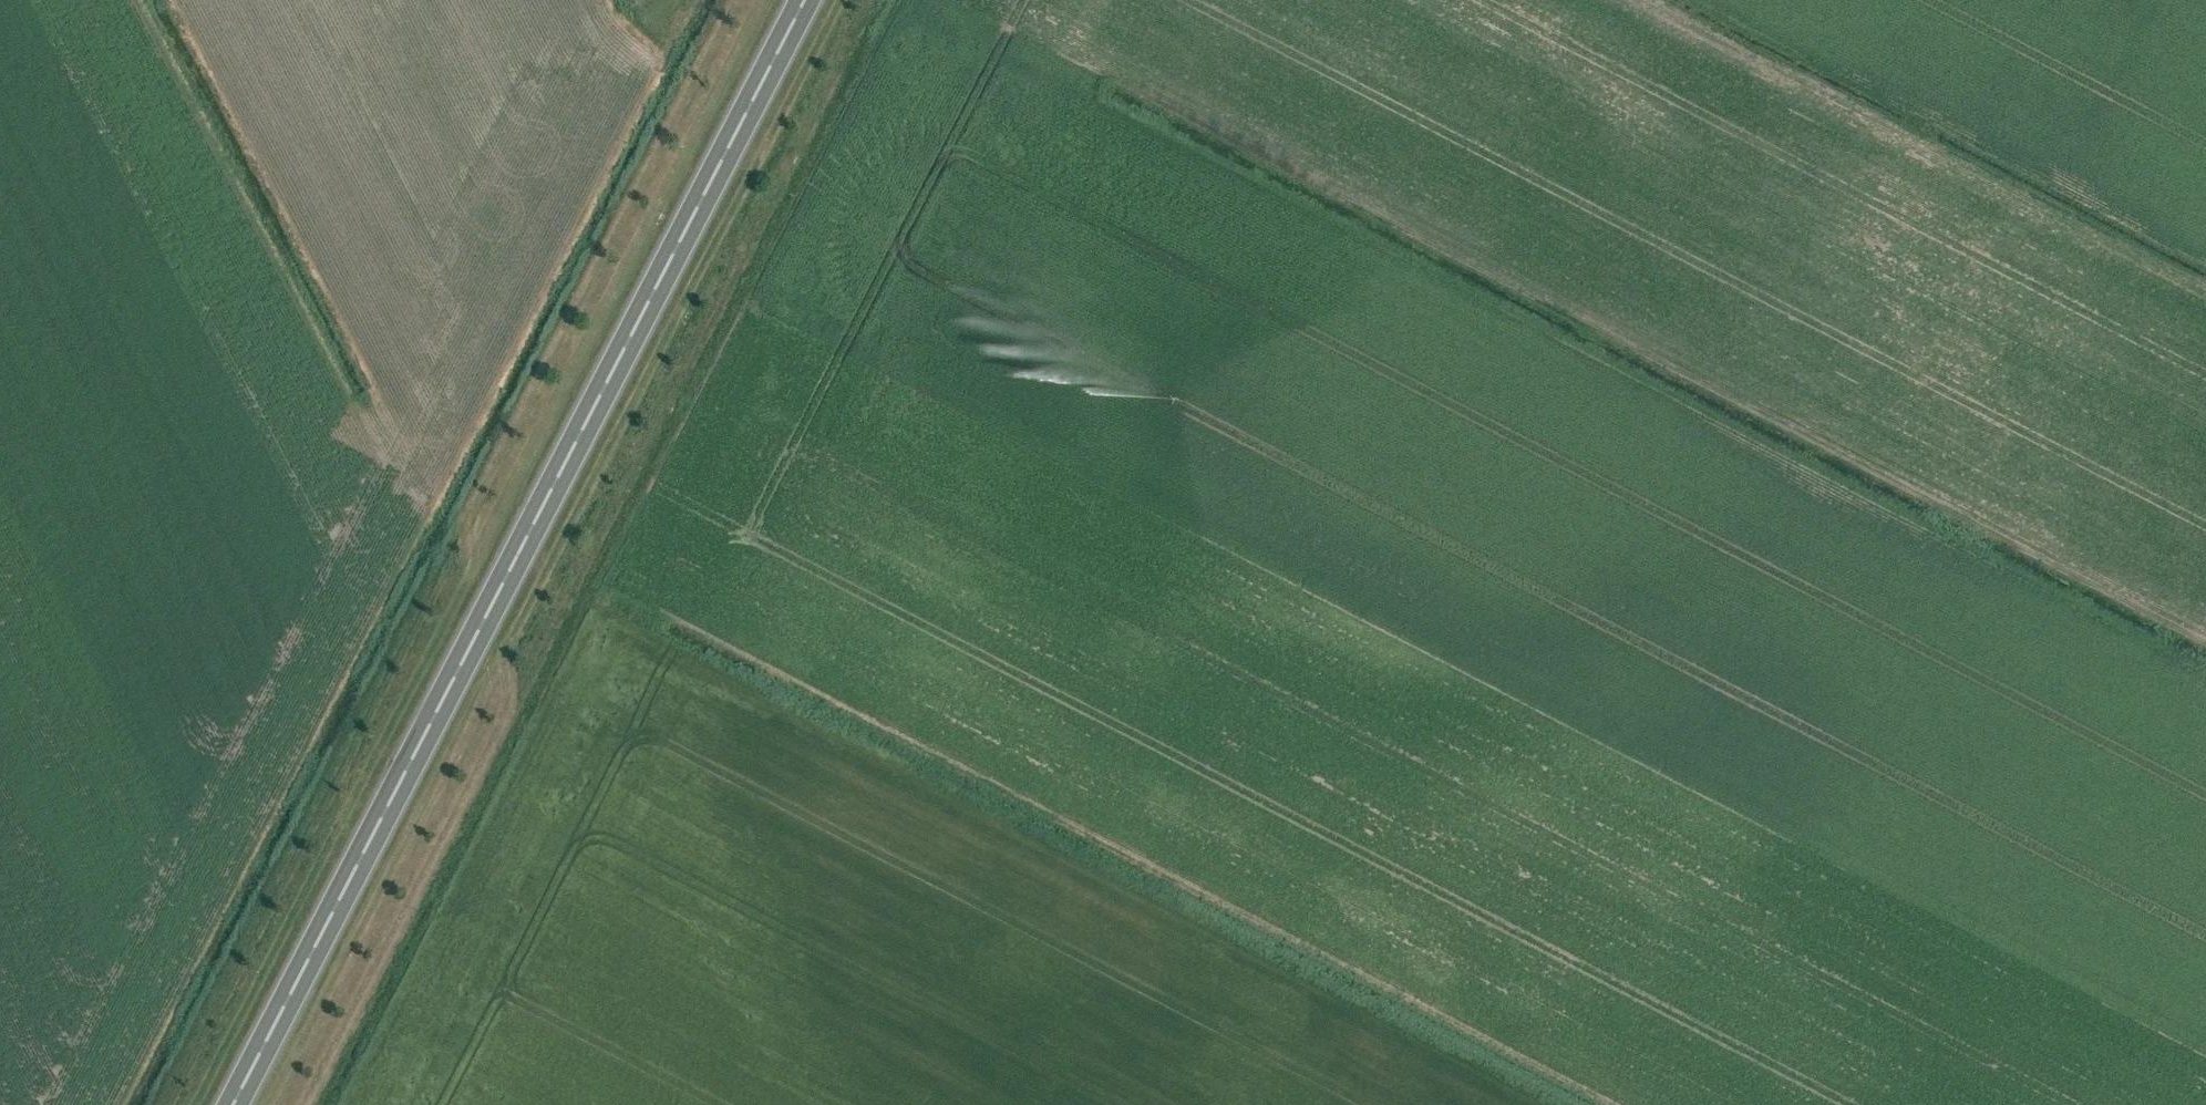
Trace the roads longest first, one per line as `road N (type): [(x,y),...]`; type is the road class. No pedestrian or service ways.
road 1 (trunk): [(244,1104),(821,0)]

